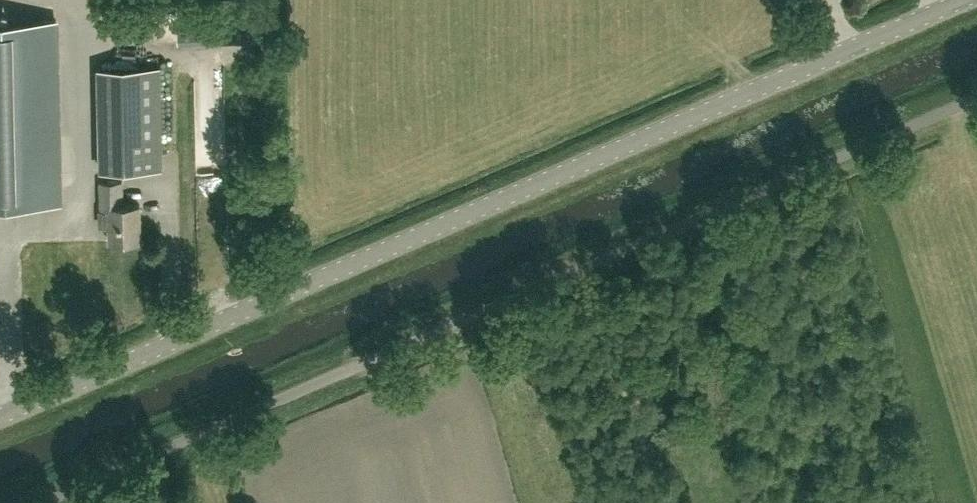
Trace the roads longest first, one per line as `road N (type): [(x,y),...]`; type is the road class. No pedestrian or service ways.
road 1 (unclassified): [(0,415),(960,0)]
road 2 (unclassified): [(38,502),(976,96)]

